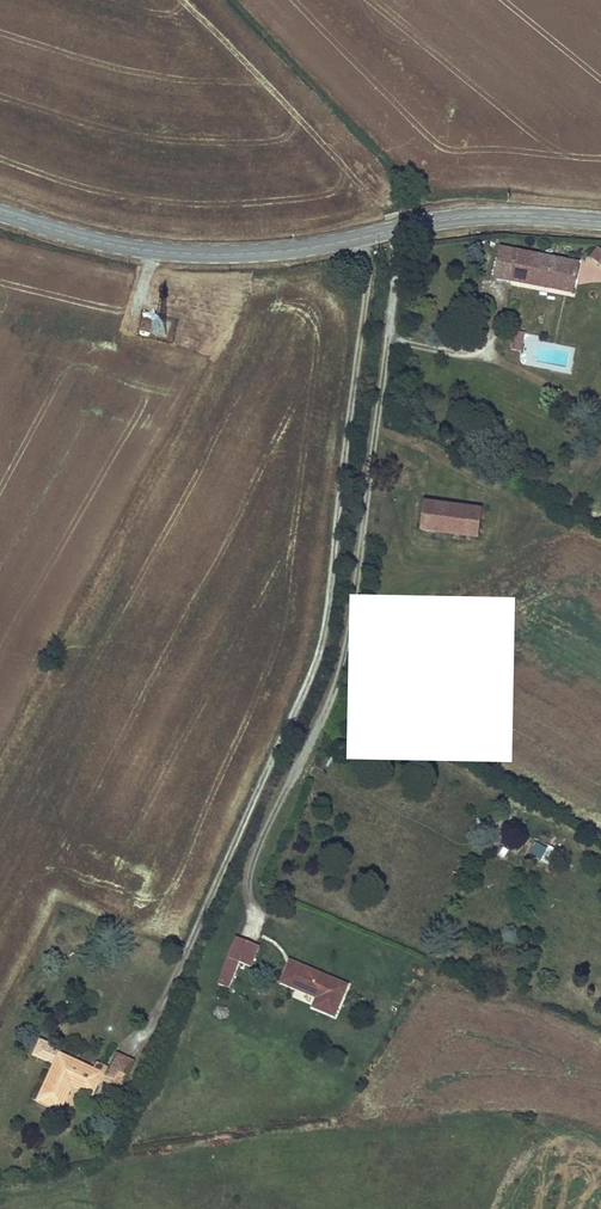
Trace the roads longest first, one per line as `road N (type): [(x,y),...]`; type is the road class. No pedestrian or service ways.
road 1 (tertiary): [(600,222),(490,216),(231,254),(131,248),(0,213)]

